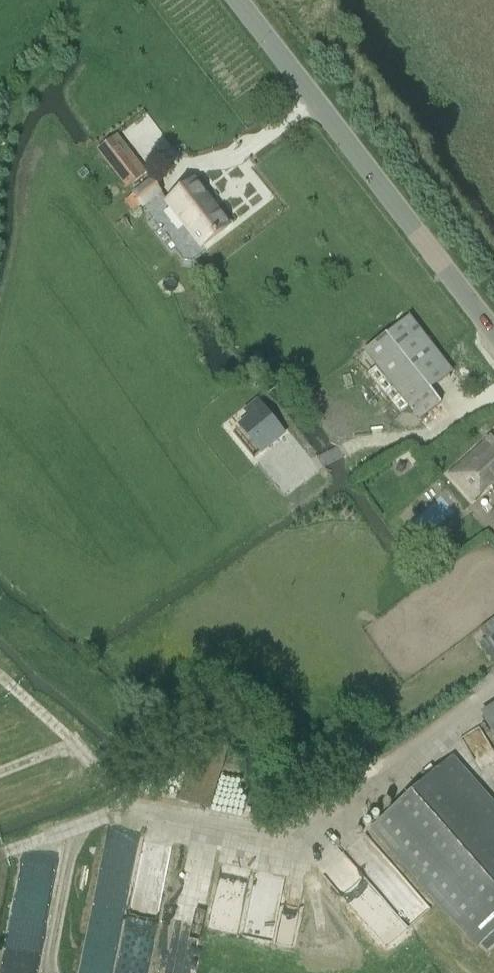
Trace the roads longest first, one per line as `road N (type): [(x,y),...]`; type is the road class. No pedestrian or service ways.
road 1 (track): [(450,740),(268,833),(119,796),(89,750),(0,675)]
road 2 (tertiary): [(493,331),(238,0)]

